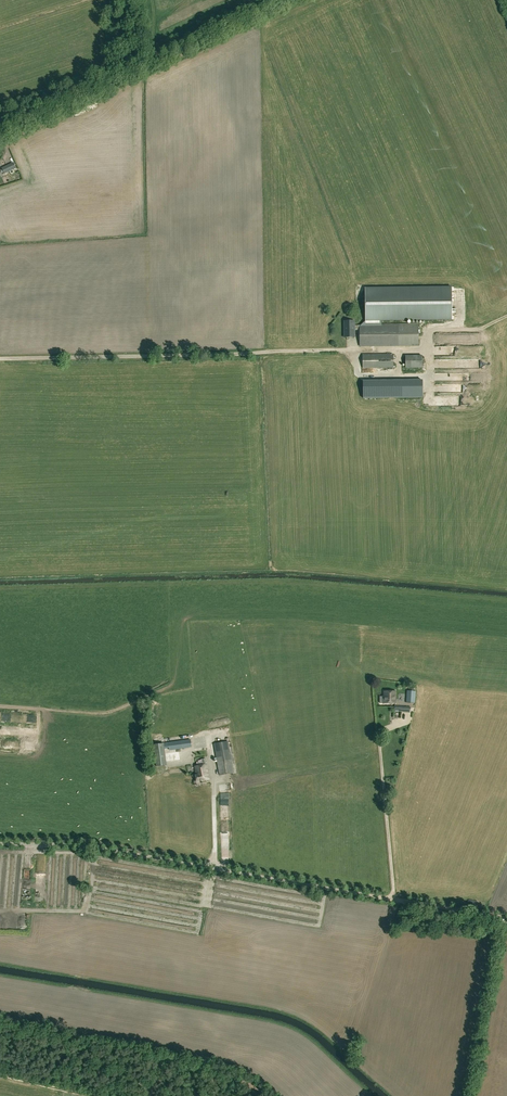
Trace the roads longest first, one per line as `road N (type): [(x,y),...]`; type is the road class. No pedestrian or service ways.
road 1 (unclassified): [(394,900),(110,850),(0,844)]
road 2 (unclassified): [(0,136),(290,0)]

